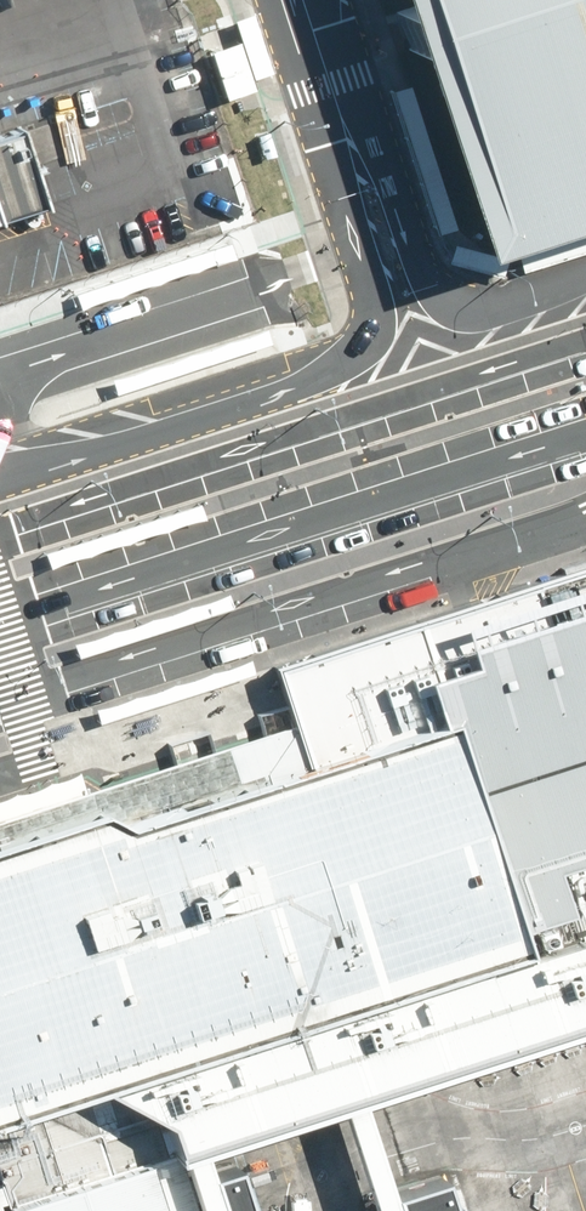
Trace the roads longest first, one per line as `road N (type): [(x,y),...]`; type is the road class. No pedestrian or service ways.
road 1 (unclassified): [(312,0),(350,119)]

